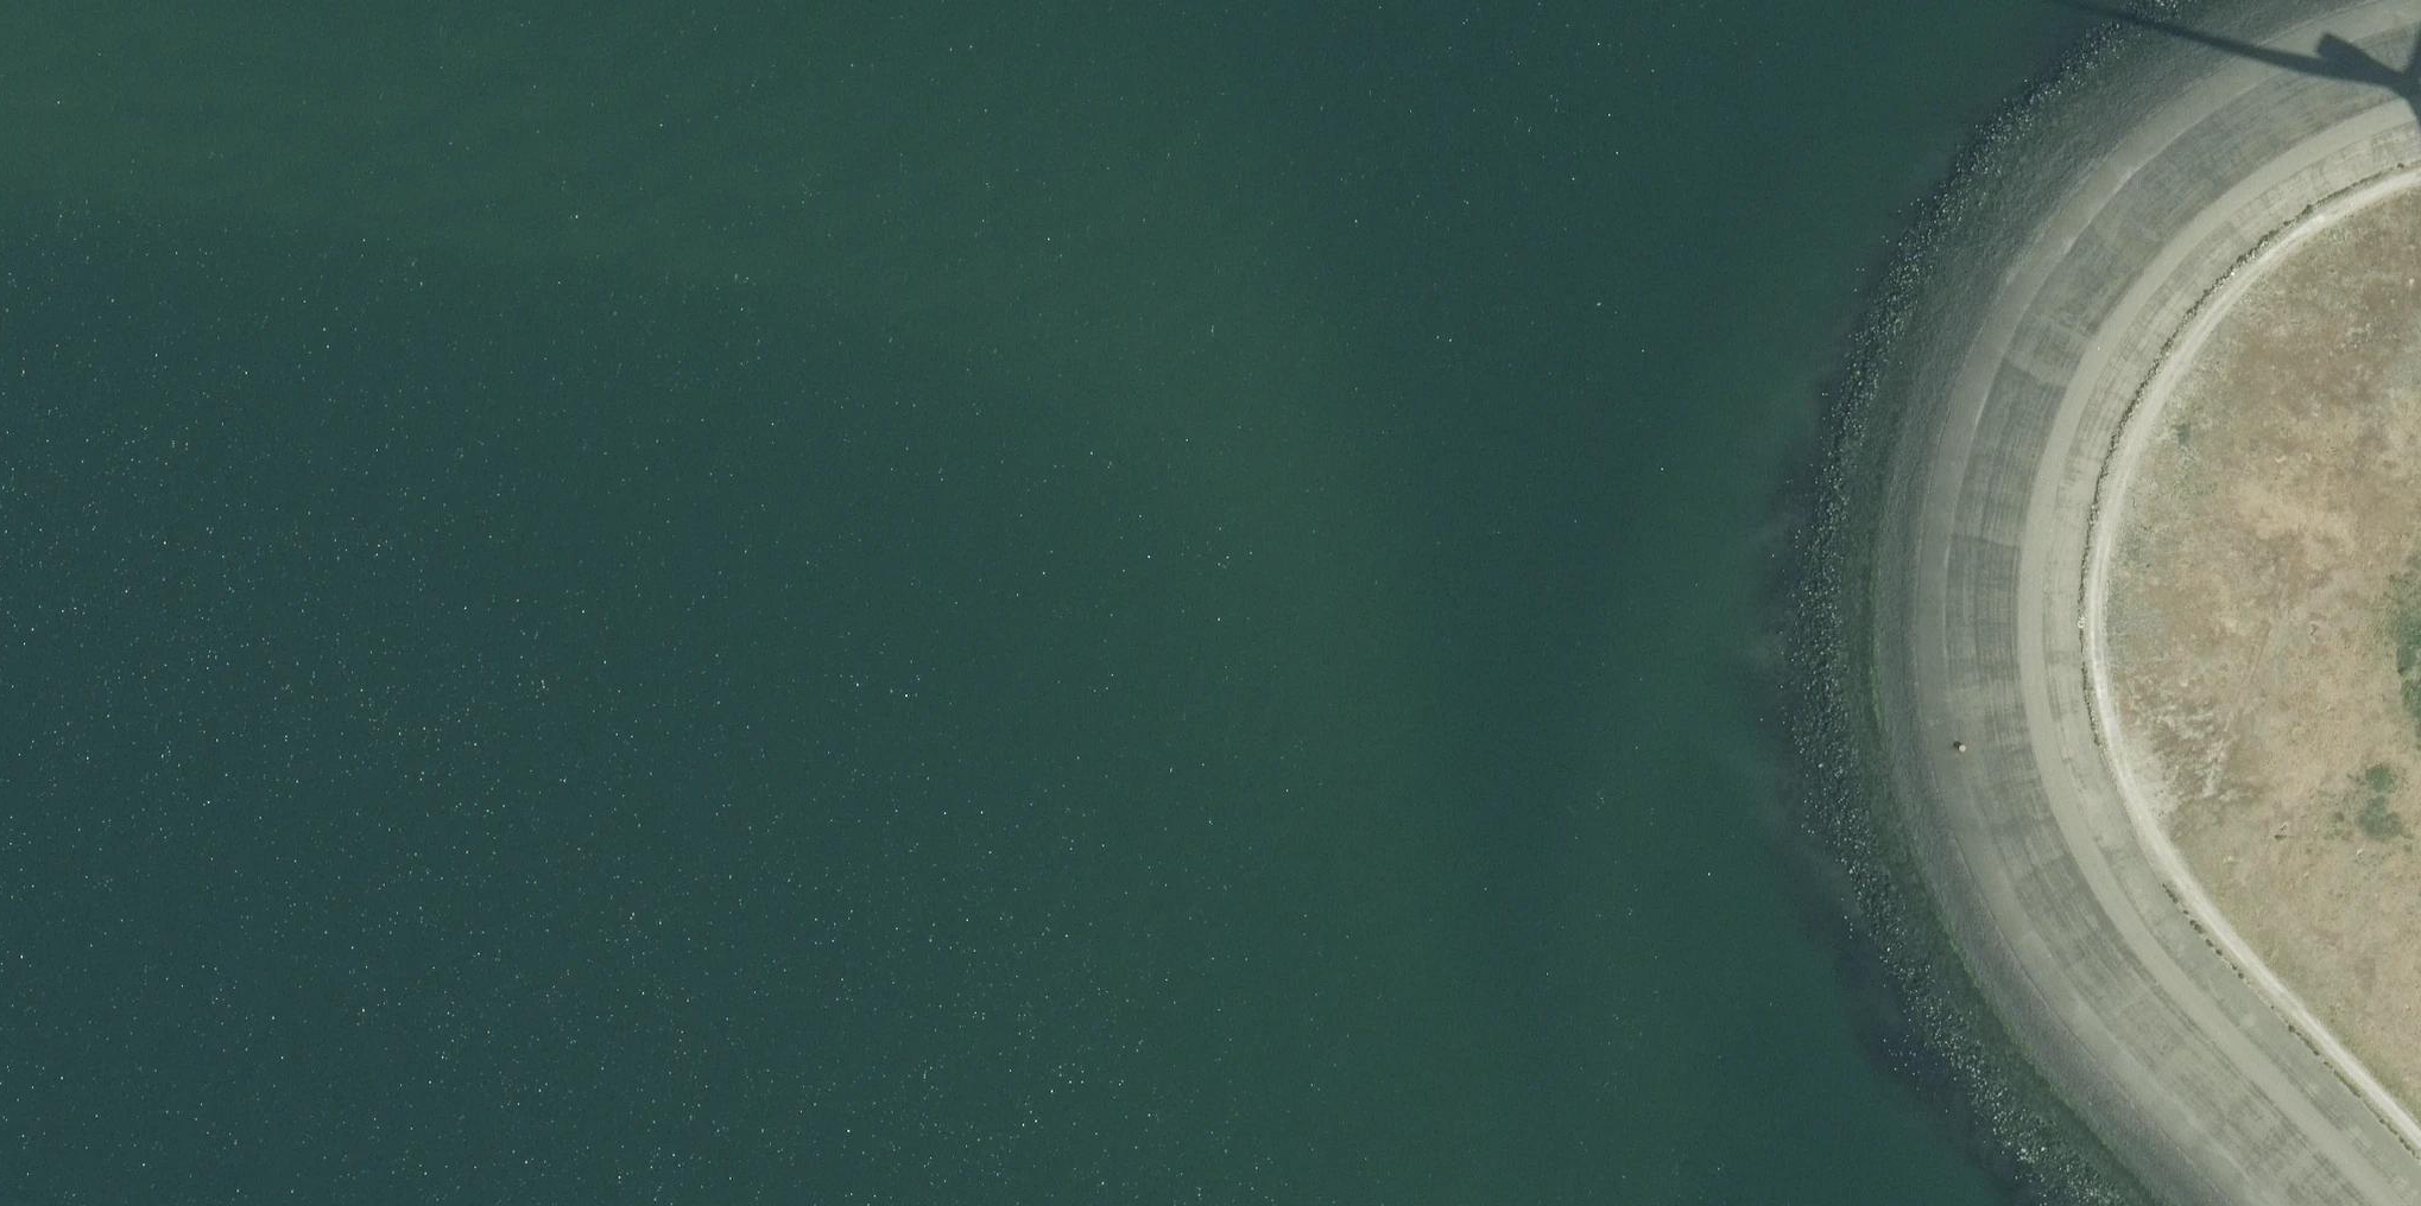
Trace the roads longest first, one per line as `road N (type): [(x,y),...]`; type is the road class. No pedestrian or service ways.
road 1 (track): [(2420,145),(2229,262),(2119,439),(2097,650),(2178,867)]
road 2 (track): [(2178,867),(2420,1135)]

